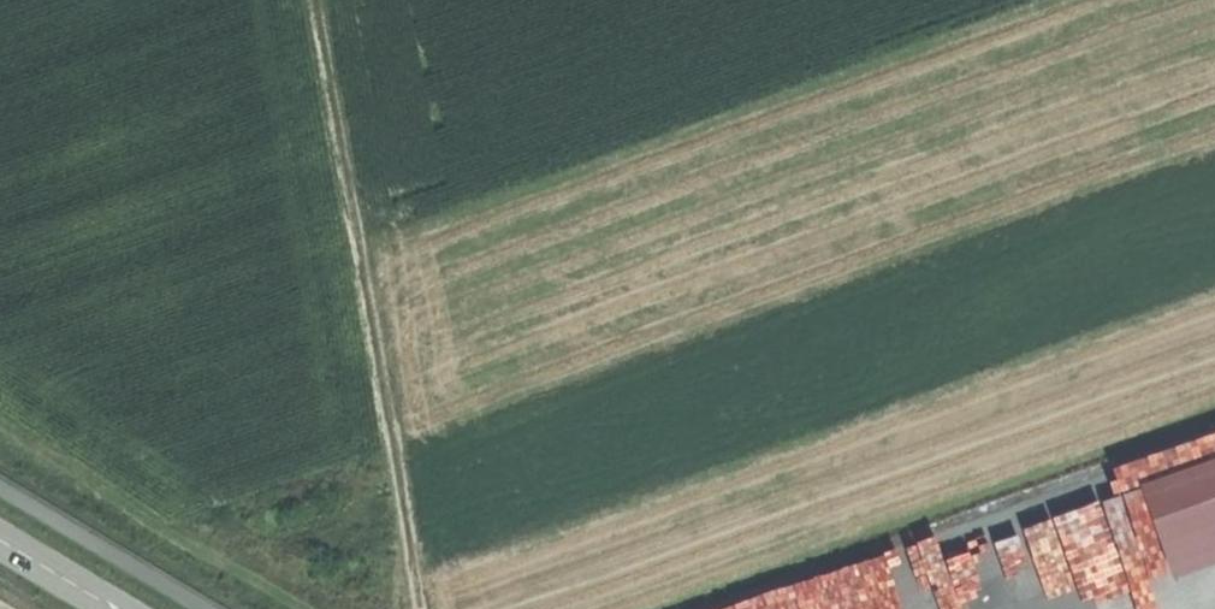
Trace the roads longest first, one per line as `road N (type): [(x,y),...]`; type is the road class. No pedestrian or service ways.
road 1 (track): [(427,608),(326,0)]
road 2 (secondary): [(139,608),(0,524)]

